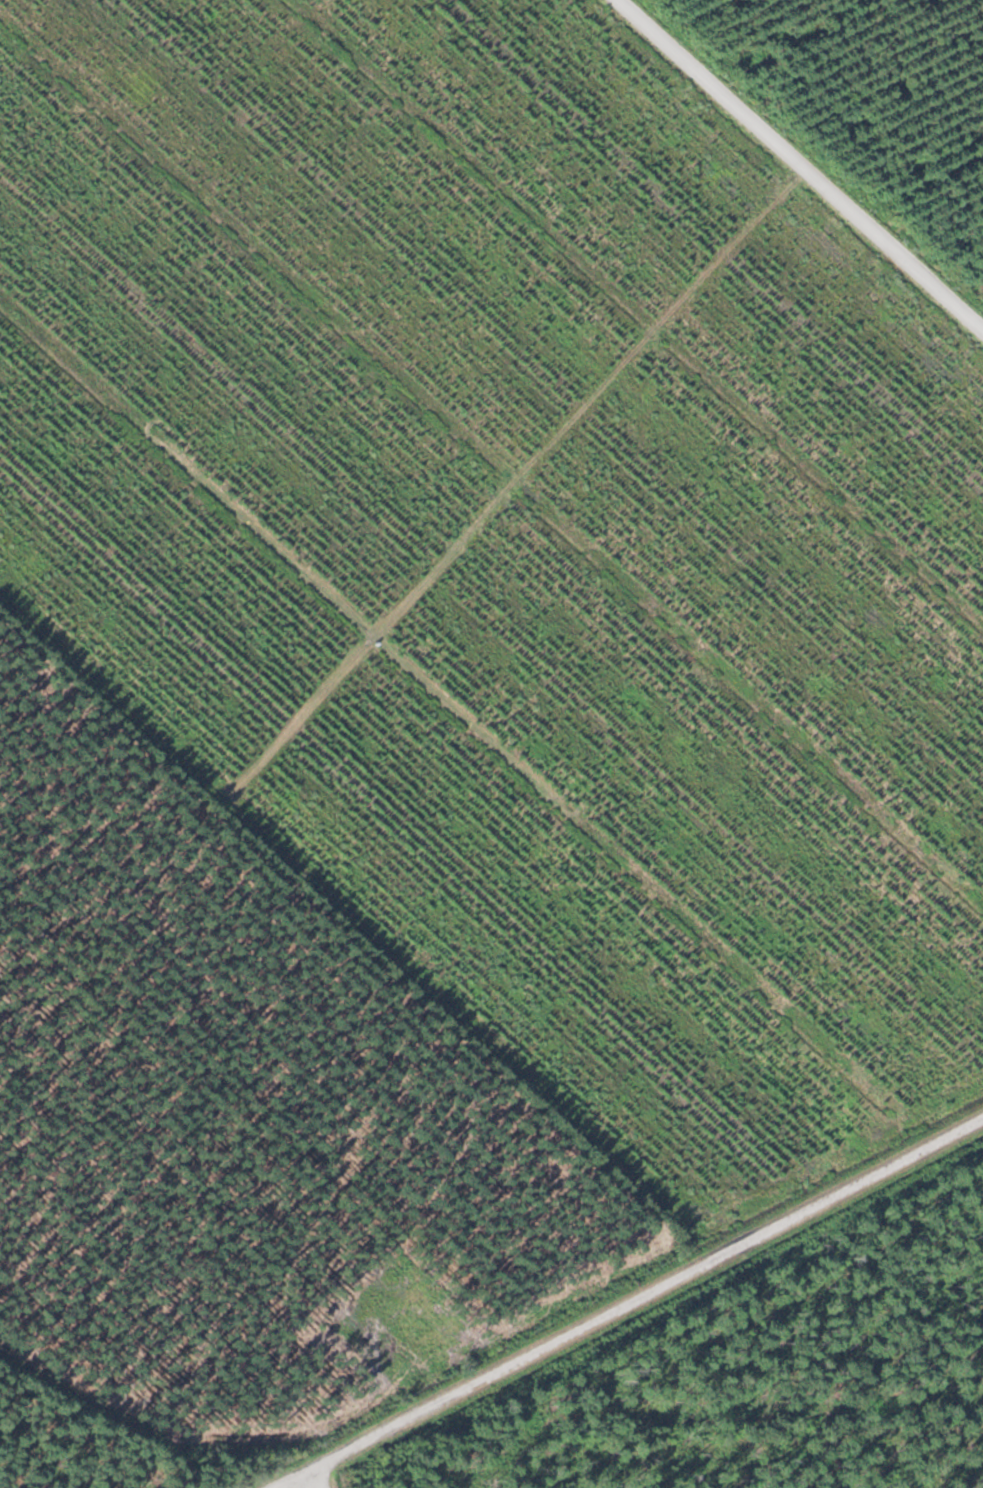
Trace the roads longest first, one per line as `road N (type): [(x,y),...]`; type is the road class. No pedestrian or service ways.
road 1 (track): [(275,1487),(982,1119)]
road 2 (track): [(982,325),(622,0)]

